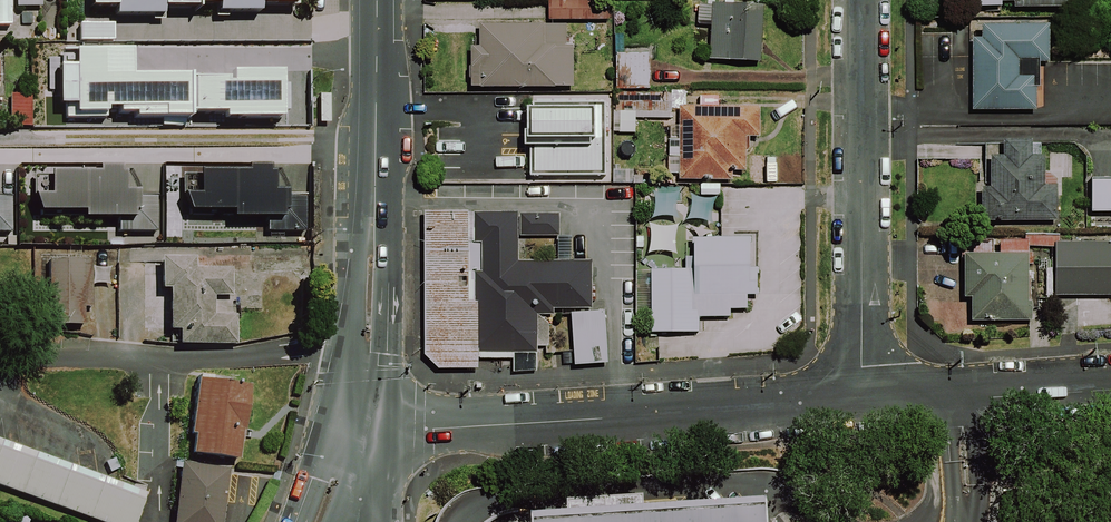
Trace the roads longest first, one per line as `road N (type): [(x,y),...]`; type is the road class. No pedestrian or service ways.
road 1 (residential): [(370,429),(861,398)]
road 2 (secondary): [(377,0),(370,429)]
road 3 (residential): [(861,0),(861,398)]
road 4 (residential): [(861,398),(1110,381)]

